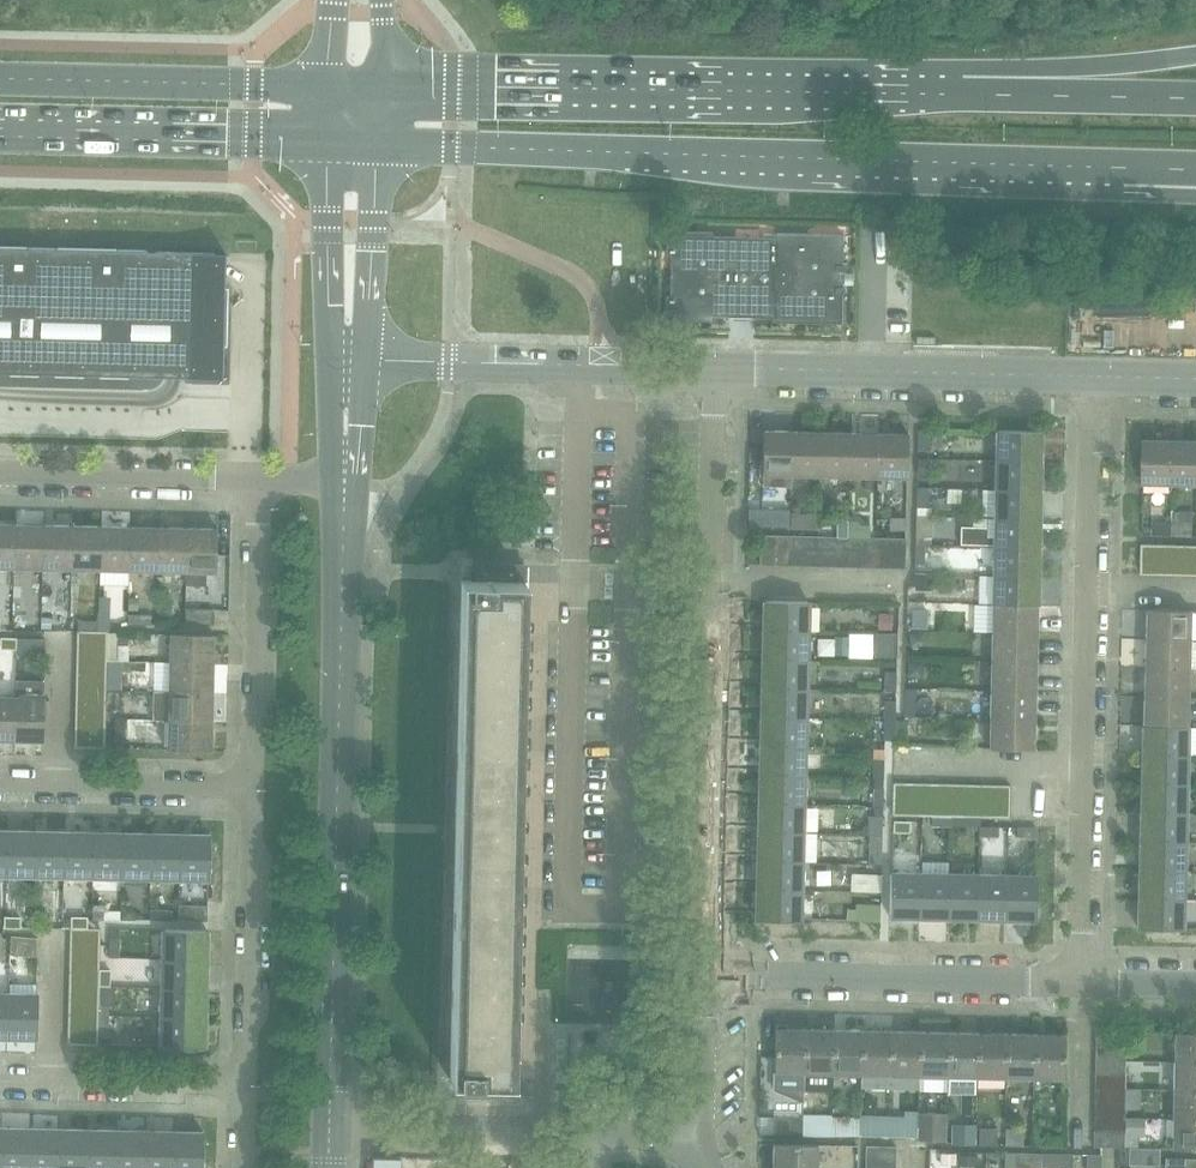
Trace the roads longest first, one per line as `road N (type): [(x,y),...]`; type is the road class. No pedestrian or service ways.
road 1 (secondary): [(376,149),(1195,169)]
road 2 (secondary): [(1061,95),(381,86)]
road 3 (tertiary): [(330,1127),(344,483)]
road 4 (residential): [(573,418),(631,418),(618,911),(560,912)]
road 5 (residential): [(720,977),(714,372)]
road 6 (residential): [(1080,977),(1092,377)]
road 7 (residential): [(560,912),(573,418)]
road 8 (residential): [(330,1127),(718,1142)]
road 9 (residential): [(1092,377),(714,372)]
road 10 (residential): [(720,977),(1080,977)]
road 11 (secondary): [(0,139),(330,148)]
road 12 (secondary): [(326,86),(0,78)]
road 13 (residential): [(251,786),(258,477)]
road 14 (residential): [(244,1083),(251,786)]
road 15 (residential): [(0,471),(258,477)]
road 16 (residential): [(251,786),(0,781)]
road 17 (residential): [(244,1083),(0,1078)]
road 18 (tertiary): [(330,148),(330,362)]
road 19 (tertiary): [(366,362),(376,149)]
road 20 (residential): [(572,366),(366,362)]
road 21 (residential): [(718,1142),(720,977)]
road 22 (residential): [(714,372),(572,366)]
road 23 (motorway): [(1195,56),(1138,63),(1061,95)]
road 24 (secondary): [(1195,98),(1061,95)]
road 25 (tertiary): [(344,483),(361,427),(366,362)]
road 26 (tertiary): [(330,362),(331,438),(344,483)]

